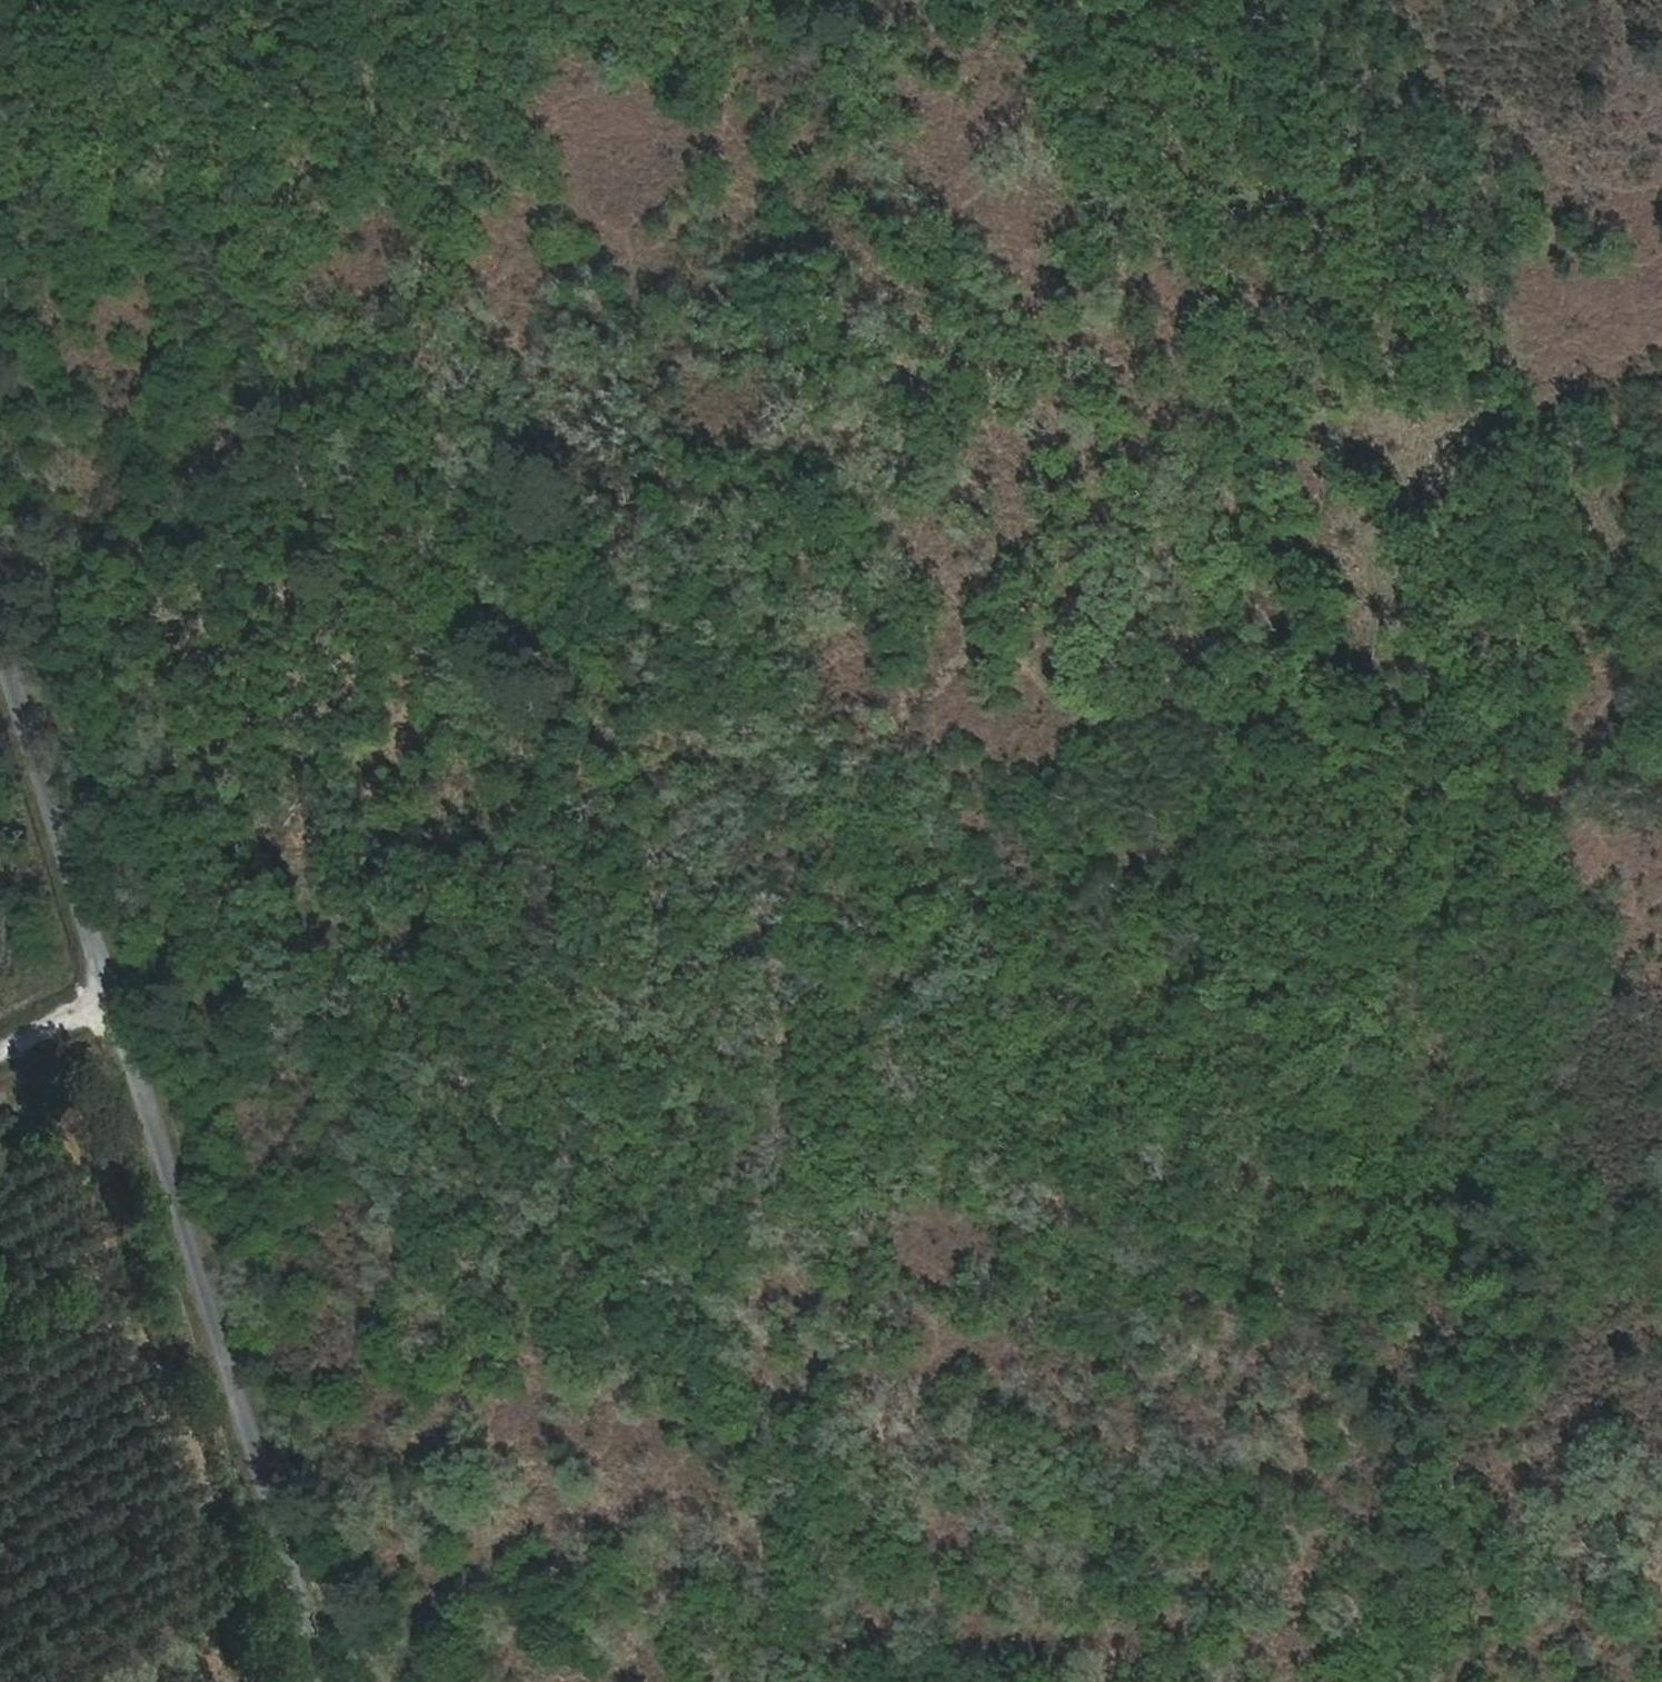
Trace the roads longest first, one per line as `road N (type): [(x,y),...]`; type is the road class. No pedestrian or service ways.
road 1 (residential): [(330,1681),(0,620)]
road 2 (track): [(111,976),(0,1037)]

